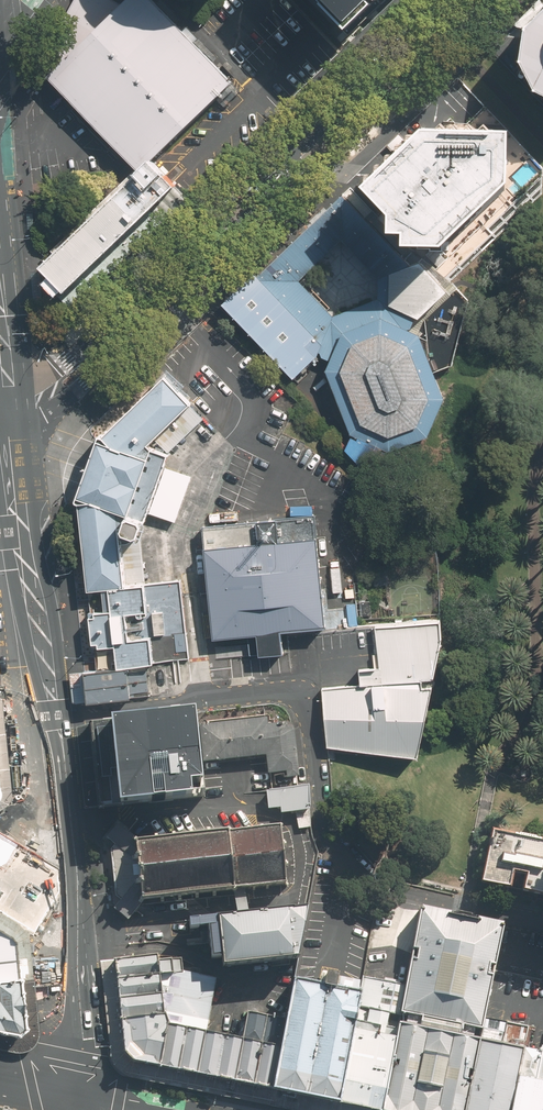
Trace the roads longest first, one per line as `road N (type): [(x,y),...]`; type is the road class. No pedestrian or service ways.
road 1 (residential): [(32,716),(293,691),(310,710),(330,843),(357,883),(542,923)]
road 2 (tertiary): [(105,346),(466,0)]
road 3 (secondary): [(80,1101),(64,1033),(32,716)]
road 4 (secondary): [(32,716),(8,430)]
road 5 (tertiary): [(105,346),(55,403),(8,430)]

